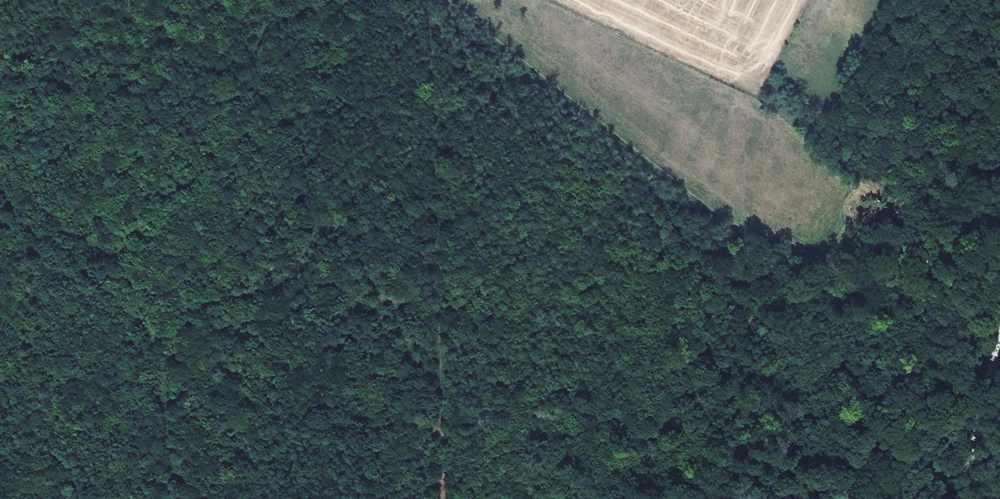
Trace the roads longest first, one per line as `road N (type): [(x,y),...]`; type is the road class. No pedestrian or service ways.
road 1 (track): [(999,337),(963,498)]

